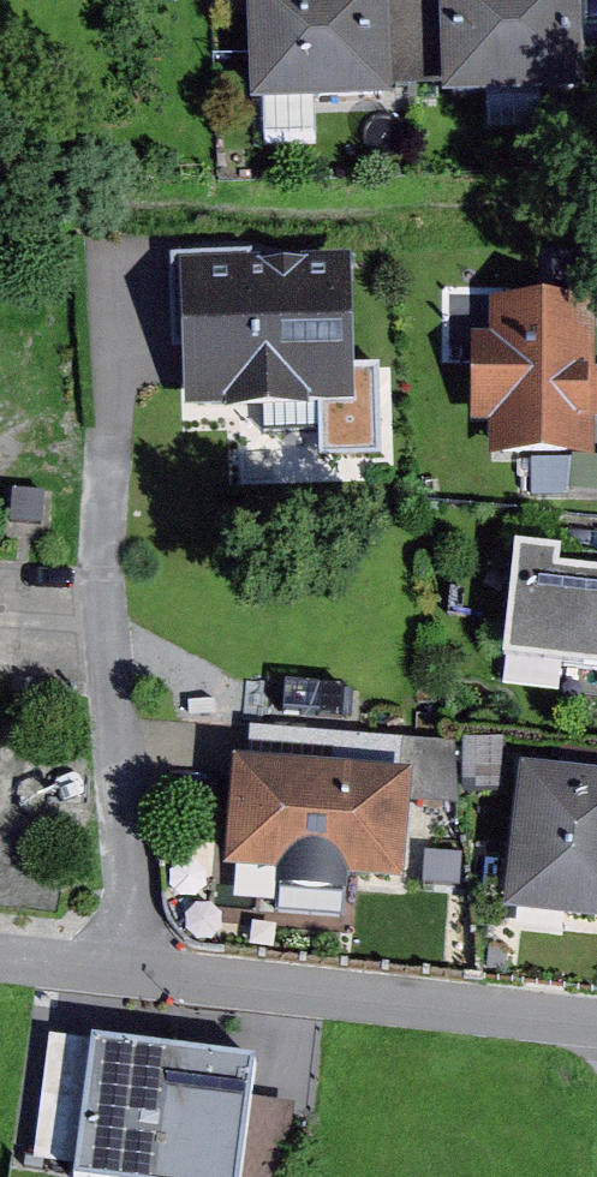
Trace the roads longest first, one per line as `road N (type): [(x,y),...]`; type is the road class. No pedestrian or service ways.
road 1 (residential): [(0,955),(596,1021)]

